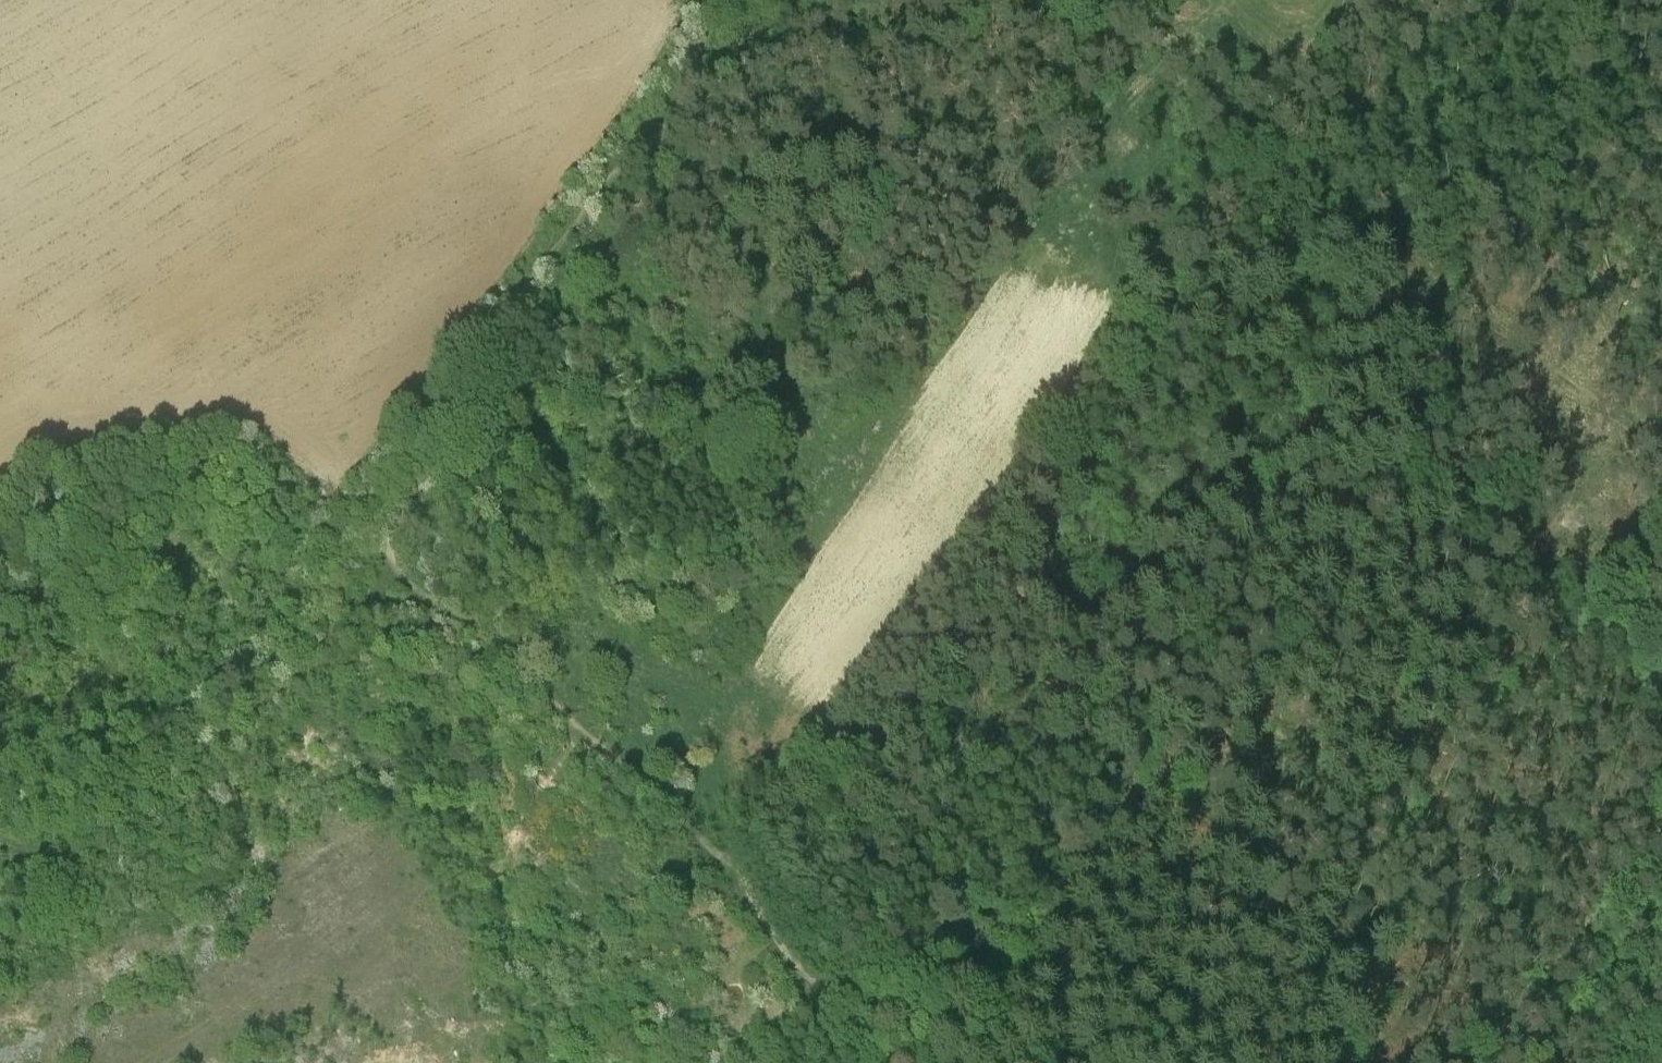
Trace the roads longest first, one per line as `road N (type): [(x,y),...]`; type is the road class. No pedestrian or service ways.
road 1 (track): [(476,637),(444,566),(443,471),(468,387),(499,318),(647,136),(729,0)]
road 2 (track): [(834,1014),(725,876),(581,748),(476,637)]
road 3 (track): [(1661,844),(1498,1062)]
road 4 (track): [(468,387),(406,503),(363,630)]
road 5 (track): [(1023,1062),(919,1026),(834,1014)]

